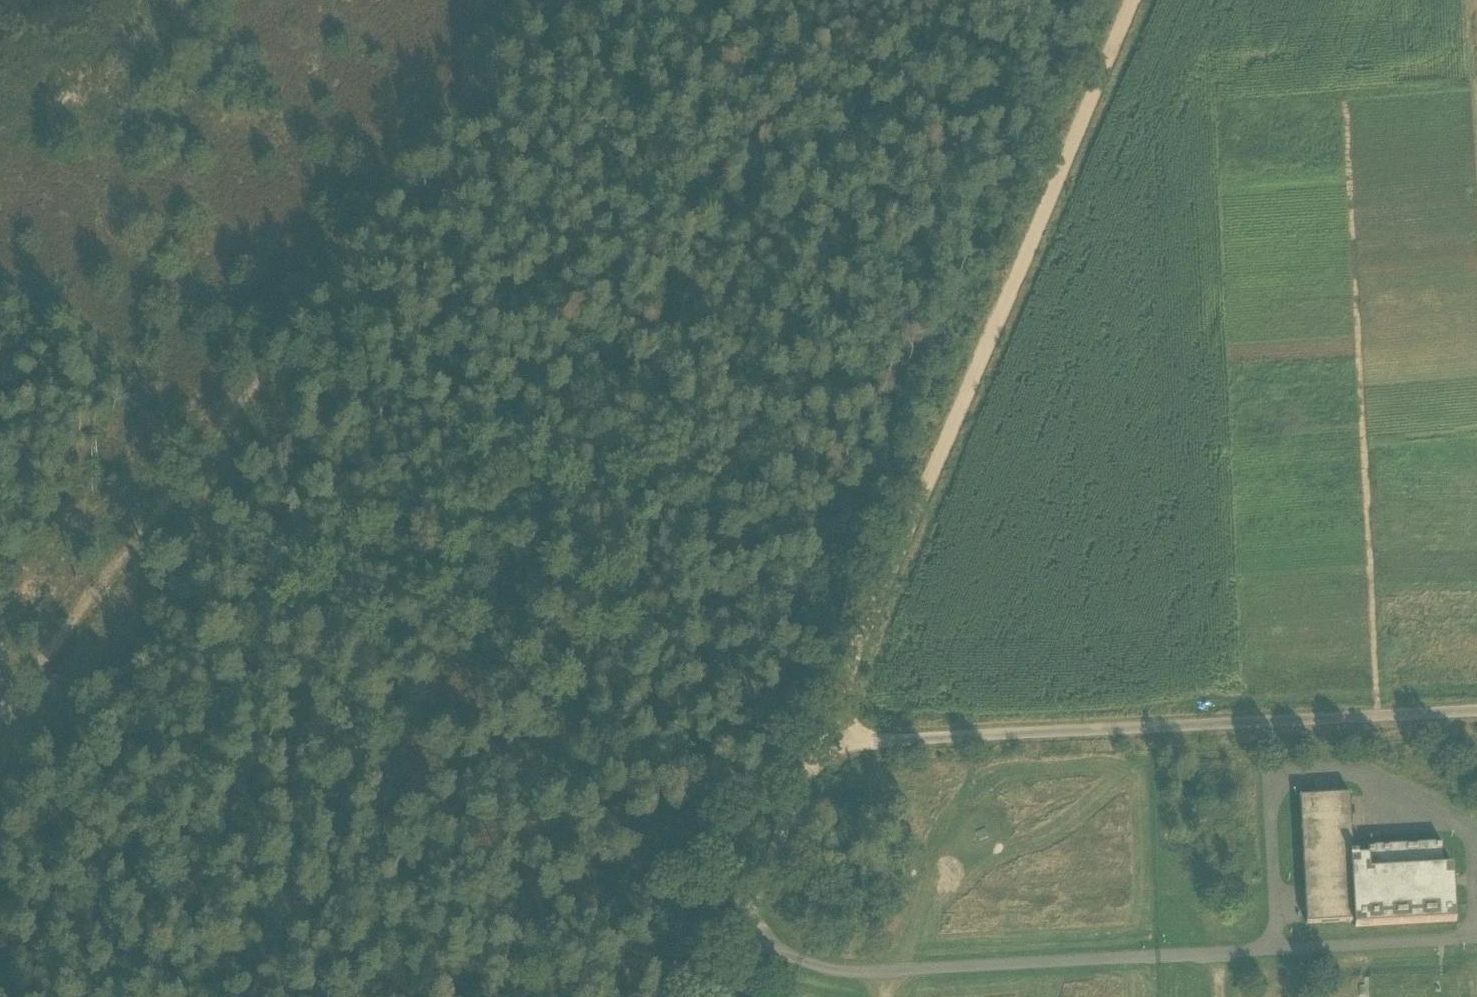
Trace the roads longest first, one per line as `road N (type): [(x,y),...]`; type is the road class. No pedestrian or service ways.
road 1 (track): [(715,996),(1133,0)]
road 2 (track): [(552,0),(372,216),(270,366),(0,715)]

